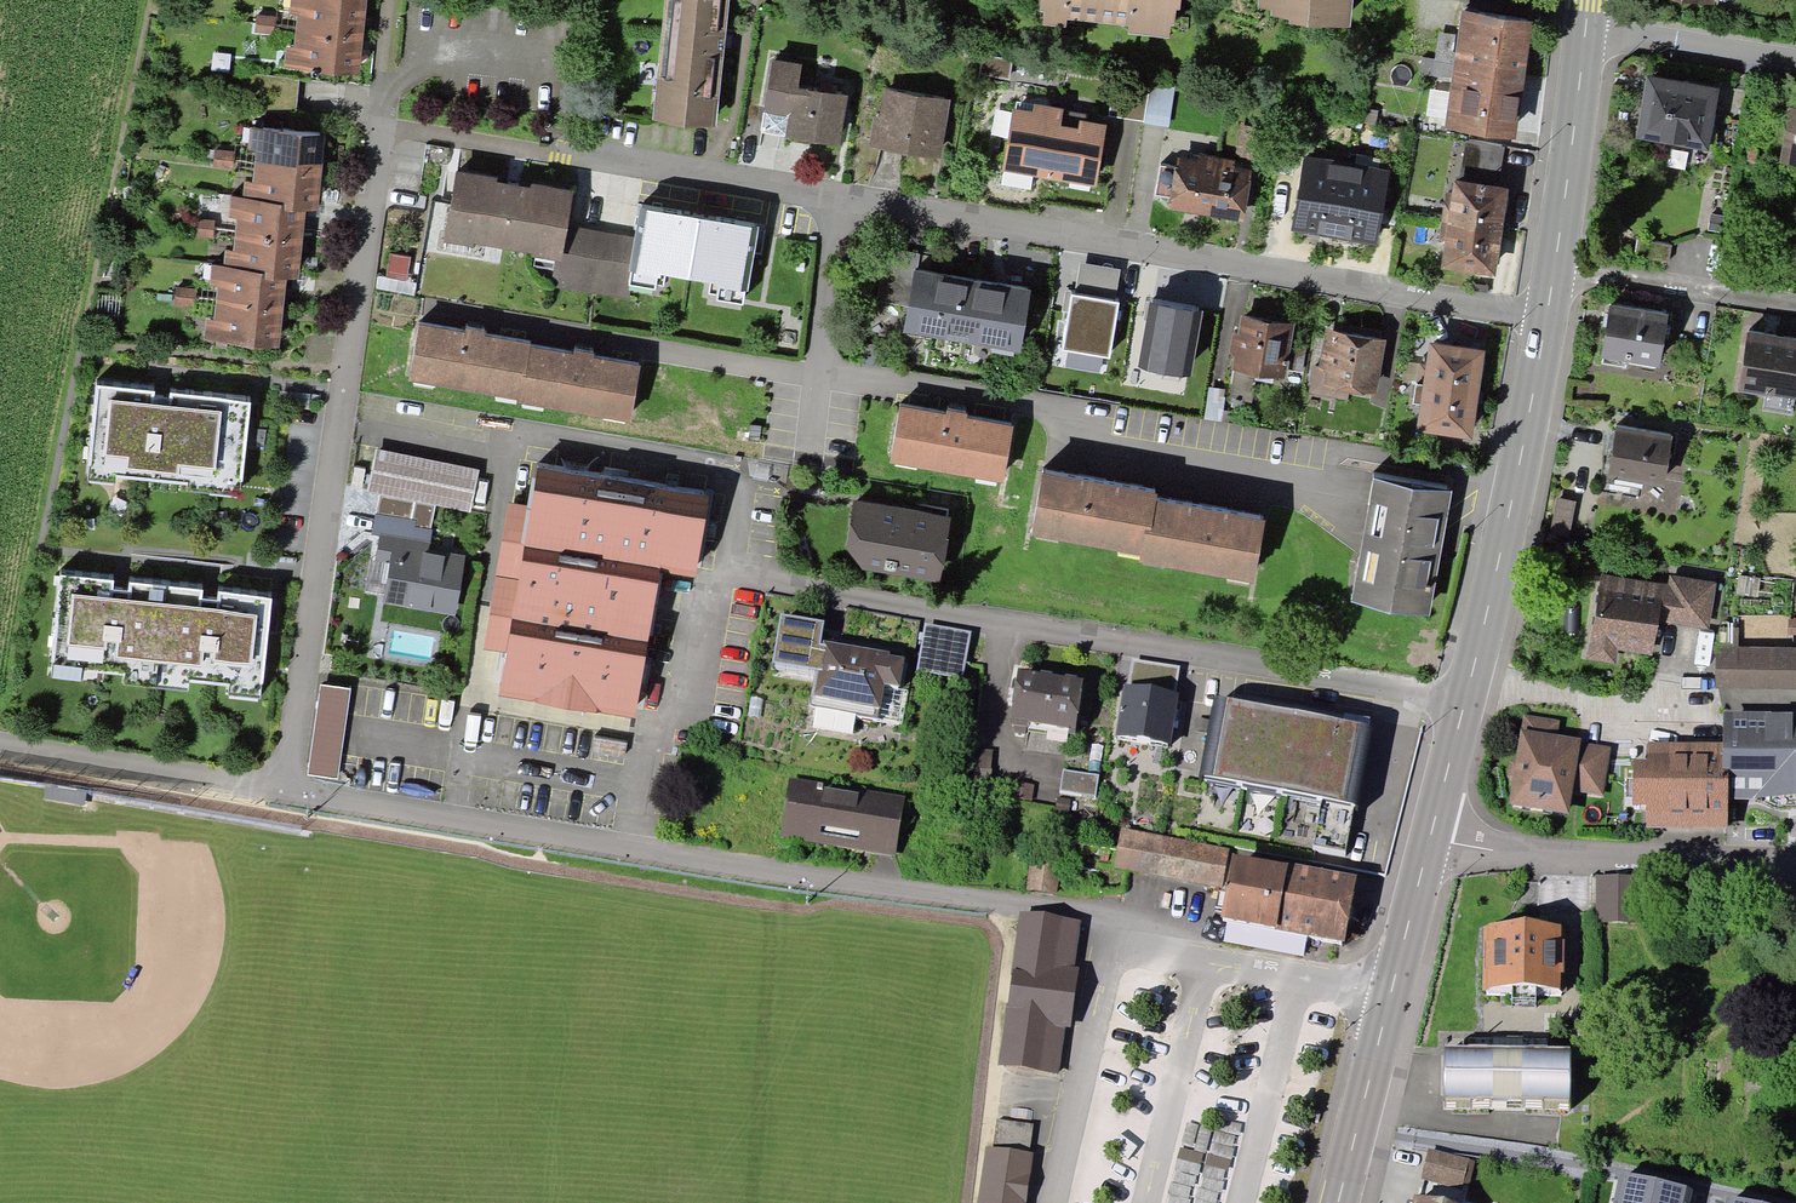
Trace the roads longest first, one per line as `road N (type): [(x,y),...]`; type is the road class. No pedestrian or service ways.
road 1 (residential): [(1546,313),(381,127),(286,786)]
road 2 (residential): [(1396,991),(1206,955),(1081,914),(286,786)]
road 3 (residential): [(1464,699),(733,576)]
road 4 (primary): [(1546,313),(1510,517),(1464,699)]
road 5 (residential): [(1795,862),(1428,847)]
road 6 (residential): [(286,786),(0,742)]
road 7 (primary): [(1583,26),(1553,273)]
road 8 (residential): [(1795,309),(1553,273)]
road 9 (primary): [(1396,991),(1339,1202)]
road 10 (residential): [(1795,62),(1583,26)]
road 11 (primary): [(1464,699),(1428,847)]
road 12 (primary): [(1428,847),(1396,991)]

